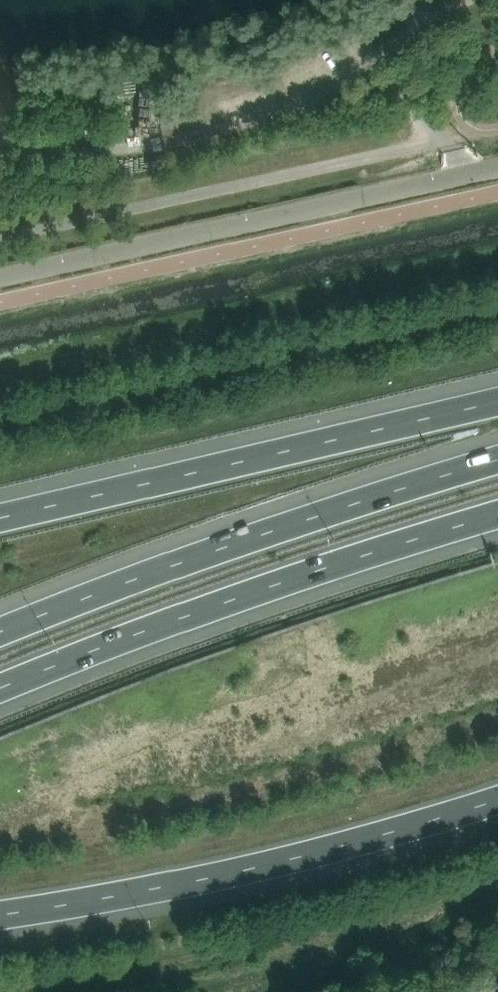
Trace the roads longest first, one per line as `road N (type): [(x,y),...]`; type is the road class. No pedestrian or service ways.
road 1 (motorway): [(0,688),(279,582),(497,512)]
road 2 (motorway): [(497,459),(262,532),(0,631)]
road 3 (motorway): [(497,400),(0,517)]
road 4 (motorway): [(0,913),(356,850),(497,803)]
road 5 (unclassified): [(0,276),(497,166)]

